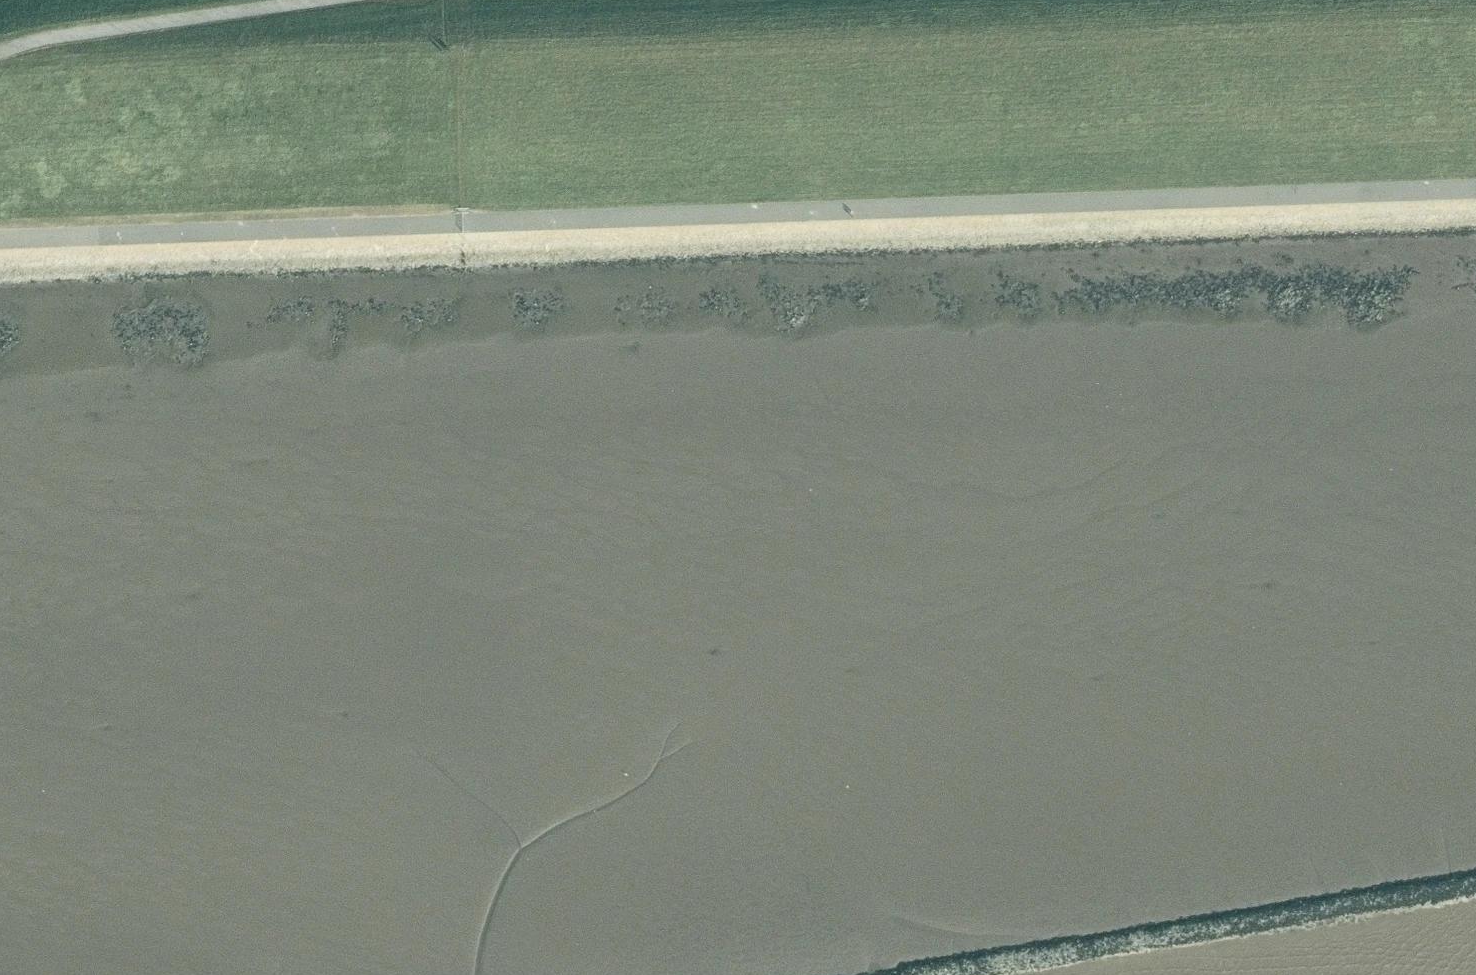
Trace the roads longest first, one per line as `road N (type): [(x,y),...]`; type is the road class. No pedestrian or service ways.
road 1 (track): [(353,0),(0,60)]

